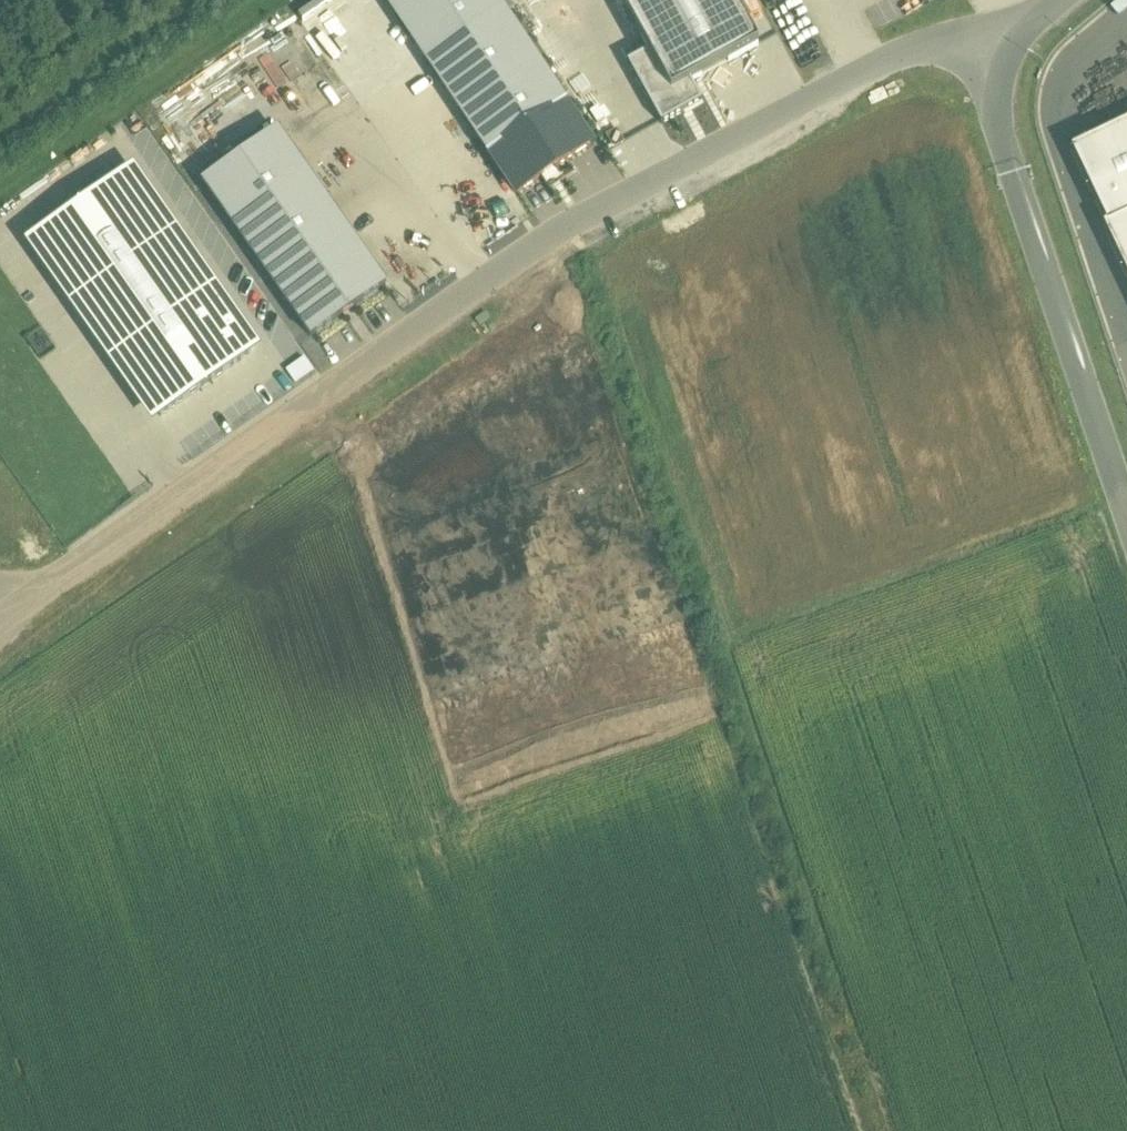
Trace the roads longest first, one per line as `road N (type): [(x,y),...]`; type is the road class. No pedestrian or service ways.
road 1 (residential): [(1016,40),(906,51),(551,232),(0,619)]
road 2 (residential): [(1016,40),(1000,84),(1005,146),(1126,507)]

